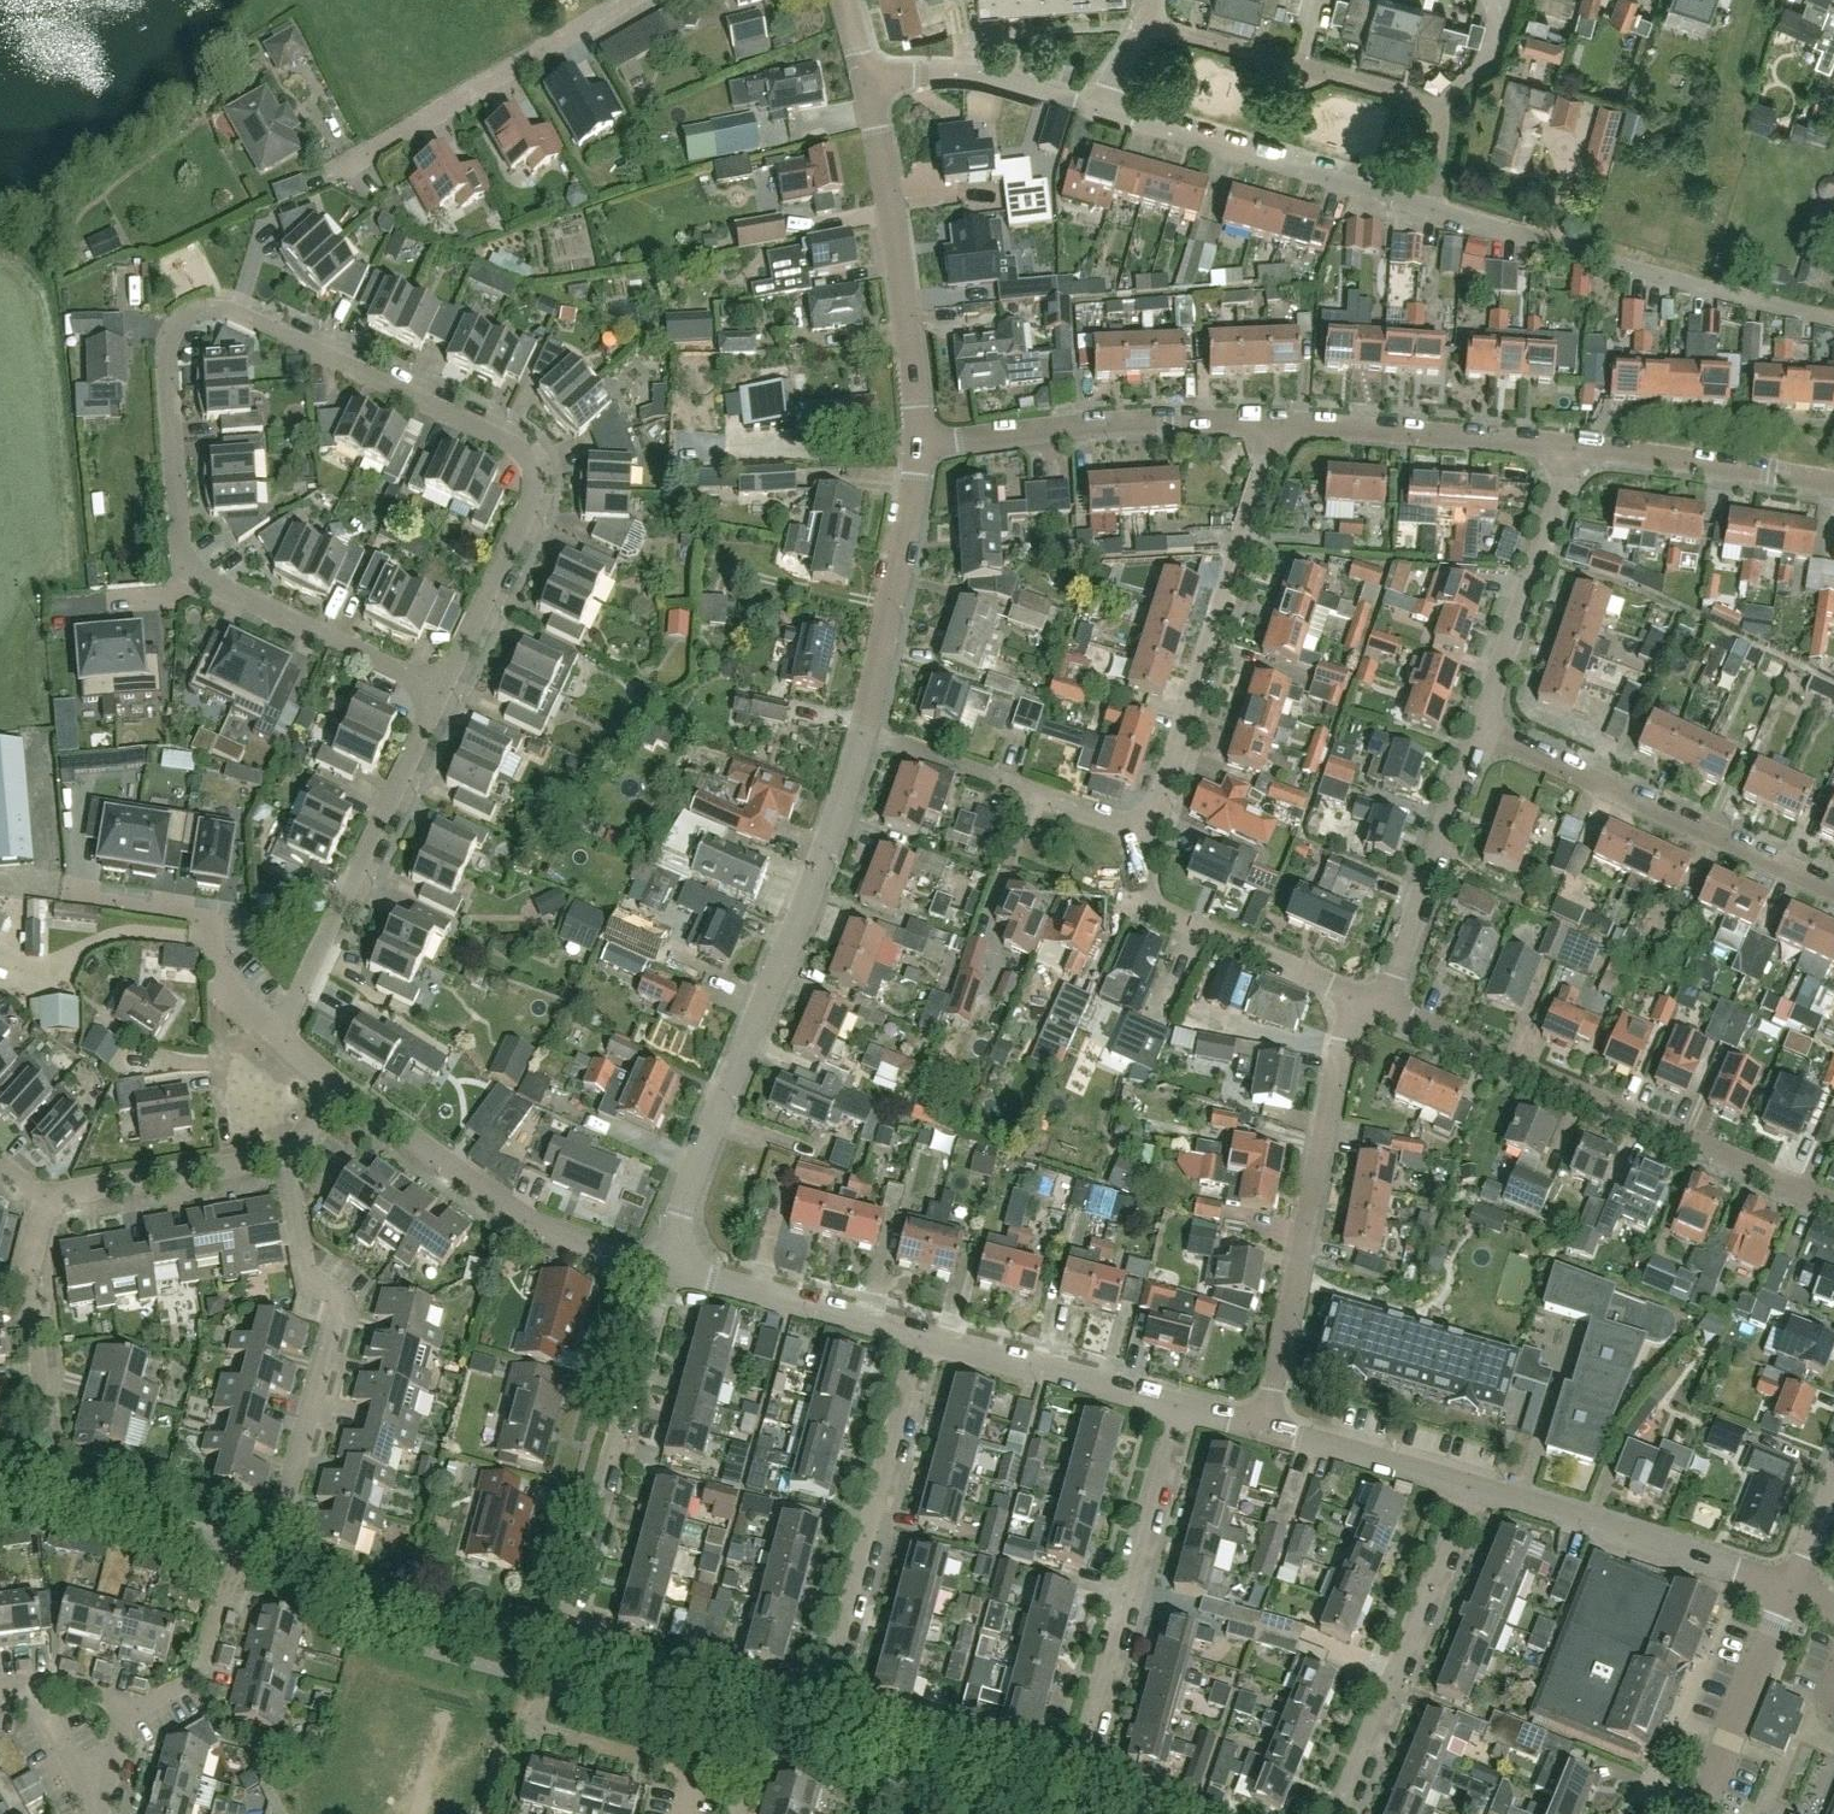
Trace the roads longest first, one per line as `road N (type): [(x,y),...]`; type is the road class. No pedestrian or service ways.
road 1 (residential): [(441,693),(531,504),(532,467),(512,446),(223,309),(182,323),(168,349),(182,551),(200,579)]
road 2 (residential): [(1833,323),(1100,108)]
road 3 (residential): [(818,1719),(560,1650),(665,1267)]
road 4 (tertiary): [(665,1267),(863,734)]
road 5 (residential): [(1833,1205),(1381,1008)]
road 6 (residential): [(1266,1430),(1349,994)]
road 7 (residential): [(1144,832),(1278,424)]
road 8 (residential): [(1072,1786),(1173,1405)]
road 9 (residential): [(818,1719),(919,1339)]
road 10 (residential): [(1833,891),(1479,731)]
road 11 (residential): [(279,1037),(441,693)]
road 12 (residential): [(287,1159),(305,1271),(337,1297),(285,1512)]
road 13 (residential): [(665,1267),(534,1225),(346,1092)]
road 14 (tertiary): [(919,444),(866,83)]
road 15 (residential): [(919,444),(1169,421),(1278,424)]
road 16 (residential): [(1336,1813),(1470,1487)]
road 17 (tertiary): [(1791,1590),(1470,1487)]
road 18 (residential): [(339,171),(626,0)]
road 19 (residential): [(1479,731),(1574,446)]
road 20 (residential): [(1144,832),(863,734)]
road 21 (residential): [(1349,994),(1156,912),(1133,874),(1144,832)]
road 22 (residential): [(1574,446),(1278,424)]
road 23 (tertiary): [(863,734),(919,444)]
road 24 (residential): [(1381,1008),(1479,731)]
road 25 (residential): [(279,1037),(218,987),(213,935),(190,917),(72,897)]
road 26 (residential): [(200,579),(441,693)]
road 27 (tertiary): [(919,1339),(665,1267)]
road 28 (residential): [(1072,1786),(818,1719)]
road 29 (tertiary): [(1173,1405),(919,1339)]
road 30 (residential): [(1833,484),(1574,446)]
road 31 (tertiary): [(1692,1813),(1791,1590)]
road 32 (residential): [(48,1197),(287,1159)]
road 33 (residential): [(1100,108),(972,71),(866,83)]
road 34 (tertiary): [(1470,1487),(1266,1430)]
road 35 (residential): [(47,1437),(28,1288)]
road 36 (residential): [(132,1705),(144,1708),(188,1685),(201,1670),(217,1611)]
road 37 (residential): [(102,1801),(25,1688)]
road 38 (residential): [(690,1785),(650,1758),(570,1737)]
road 39 (residential): [(1100,108),(1152,0)]

